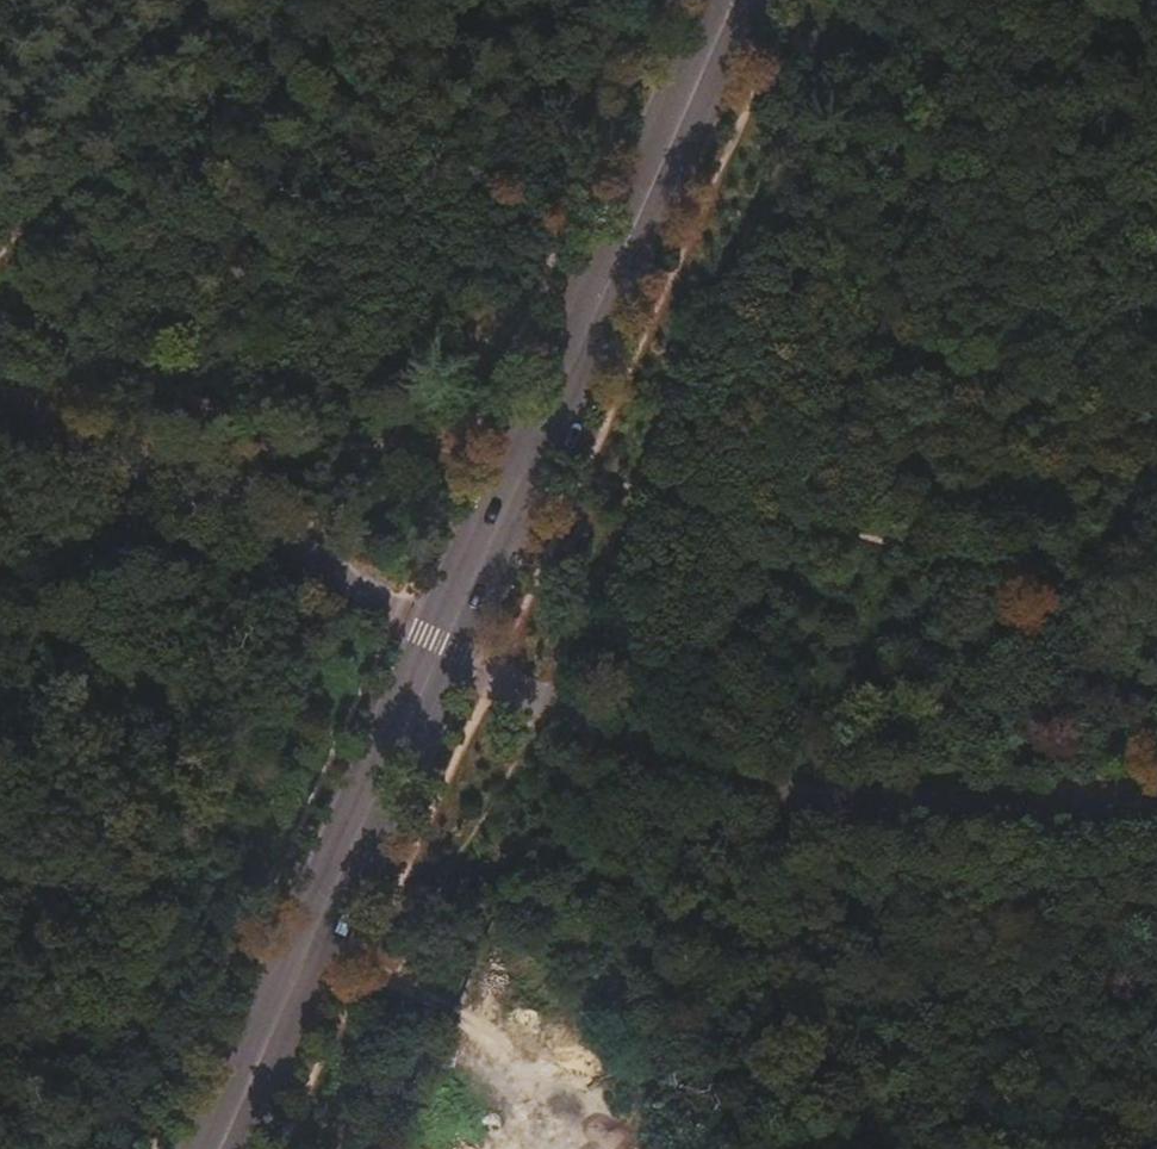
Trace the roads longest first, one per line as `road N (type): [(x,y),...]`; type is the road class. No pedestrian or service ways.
road 1 (secondary): [(217,1148),(733,0)]

